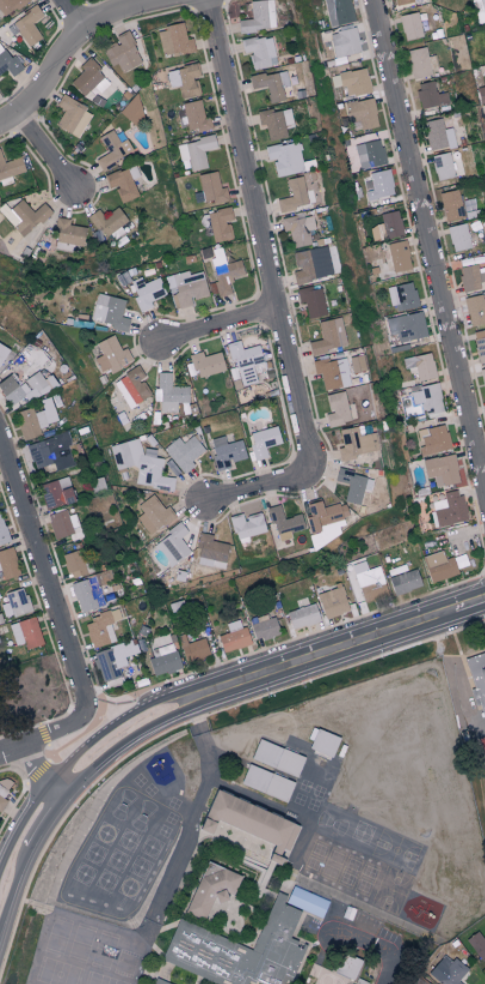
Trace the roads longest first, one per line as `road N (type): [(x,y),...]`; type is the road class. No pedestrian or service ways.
road 1 (residential): [(484,486),(373,0)]
road 2 (residential): [(308,464),(211,0)]
road 3 (tertiary): [(101,750),(169,706),(484,598)]
road 4 (residential): [(89,718),(0,445)]
road 5 (residential): [(0,125),(18,115),(86,28),(163,0)]
road 6 (tertiary): [(0,907),(38,819),(101,750)]

